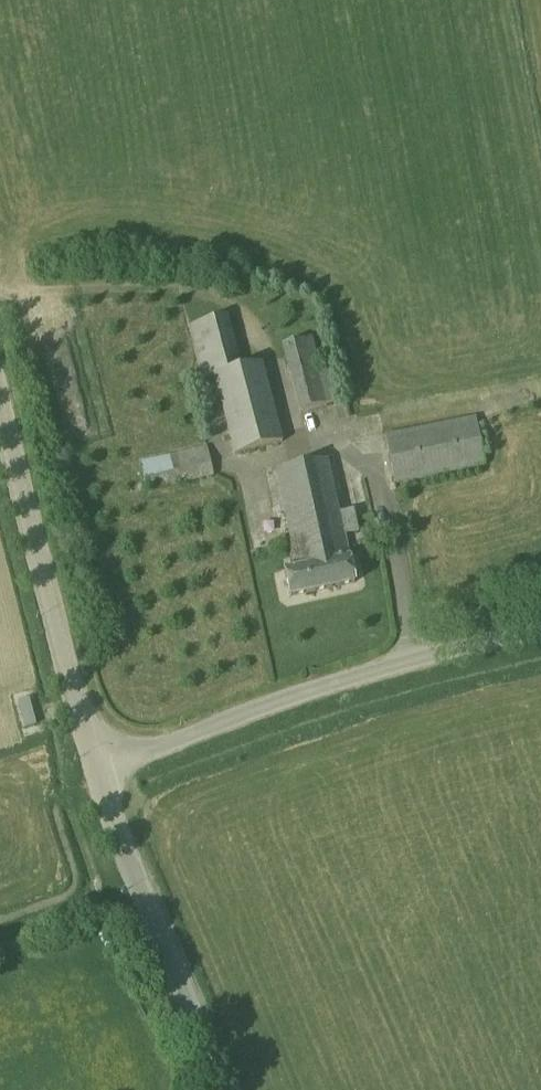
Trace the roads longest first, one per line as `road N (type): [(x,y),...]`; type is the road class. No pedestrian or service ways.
road 1 (unclassified): [(99,771),(276,703),(540,631)]
road 2 (tertiary): [(99,771),(0,411)]
road 3 (tertiary): [(226,1089),(99,771)]

